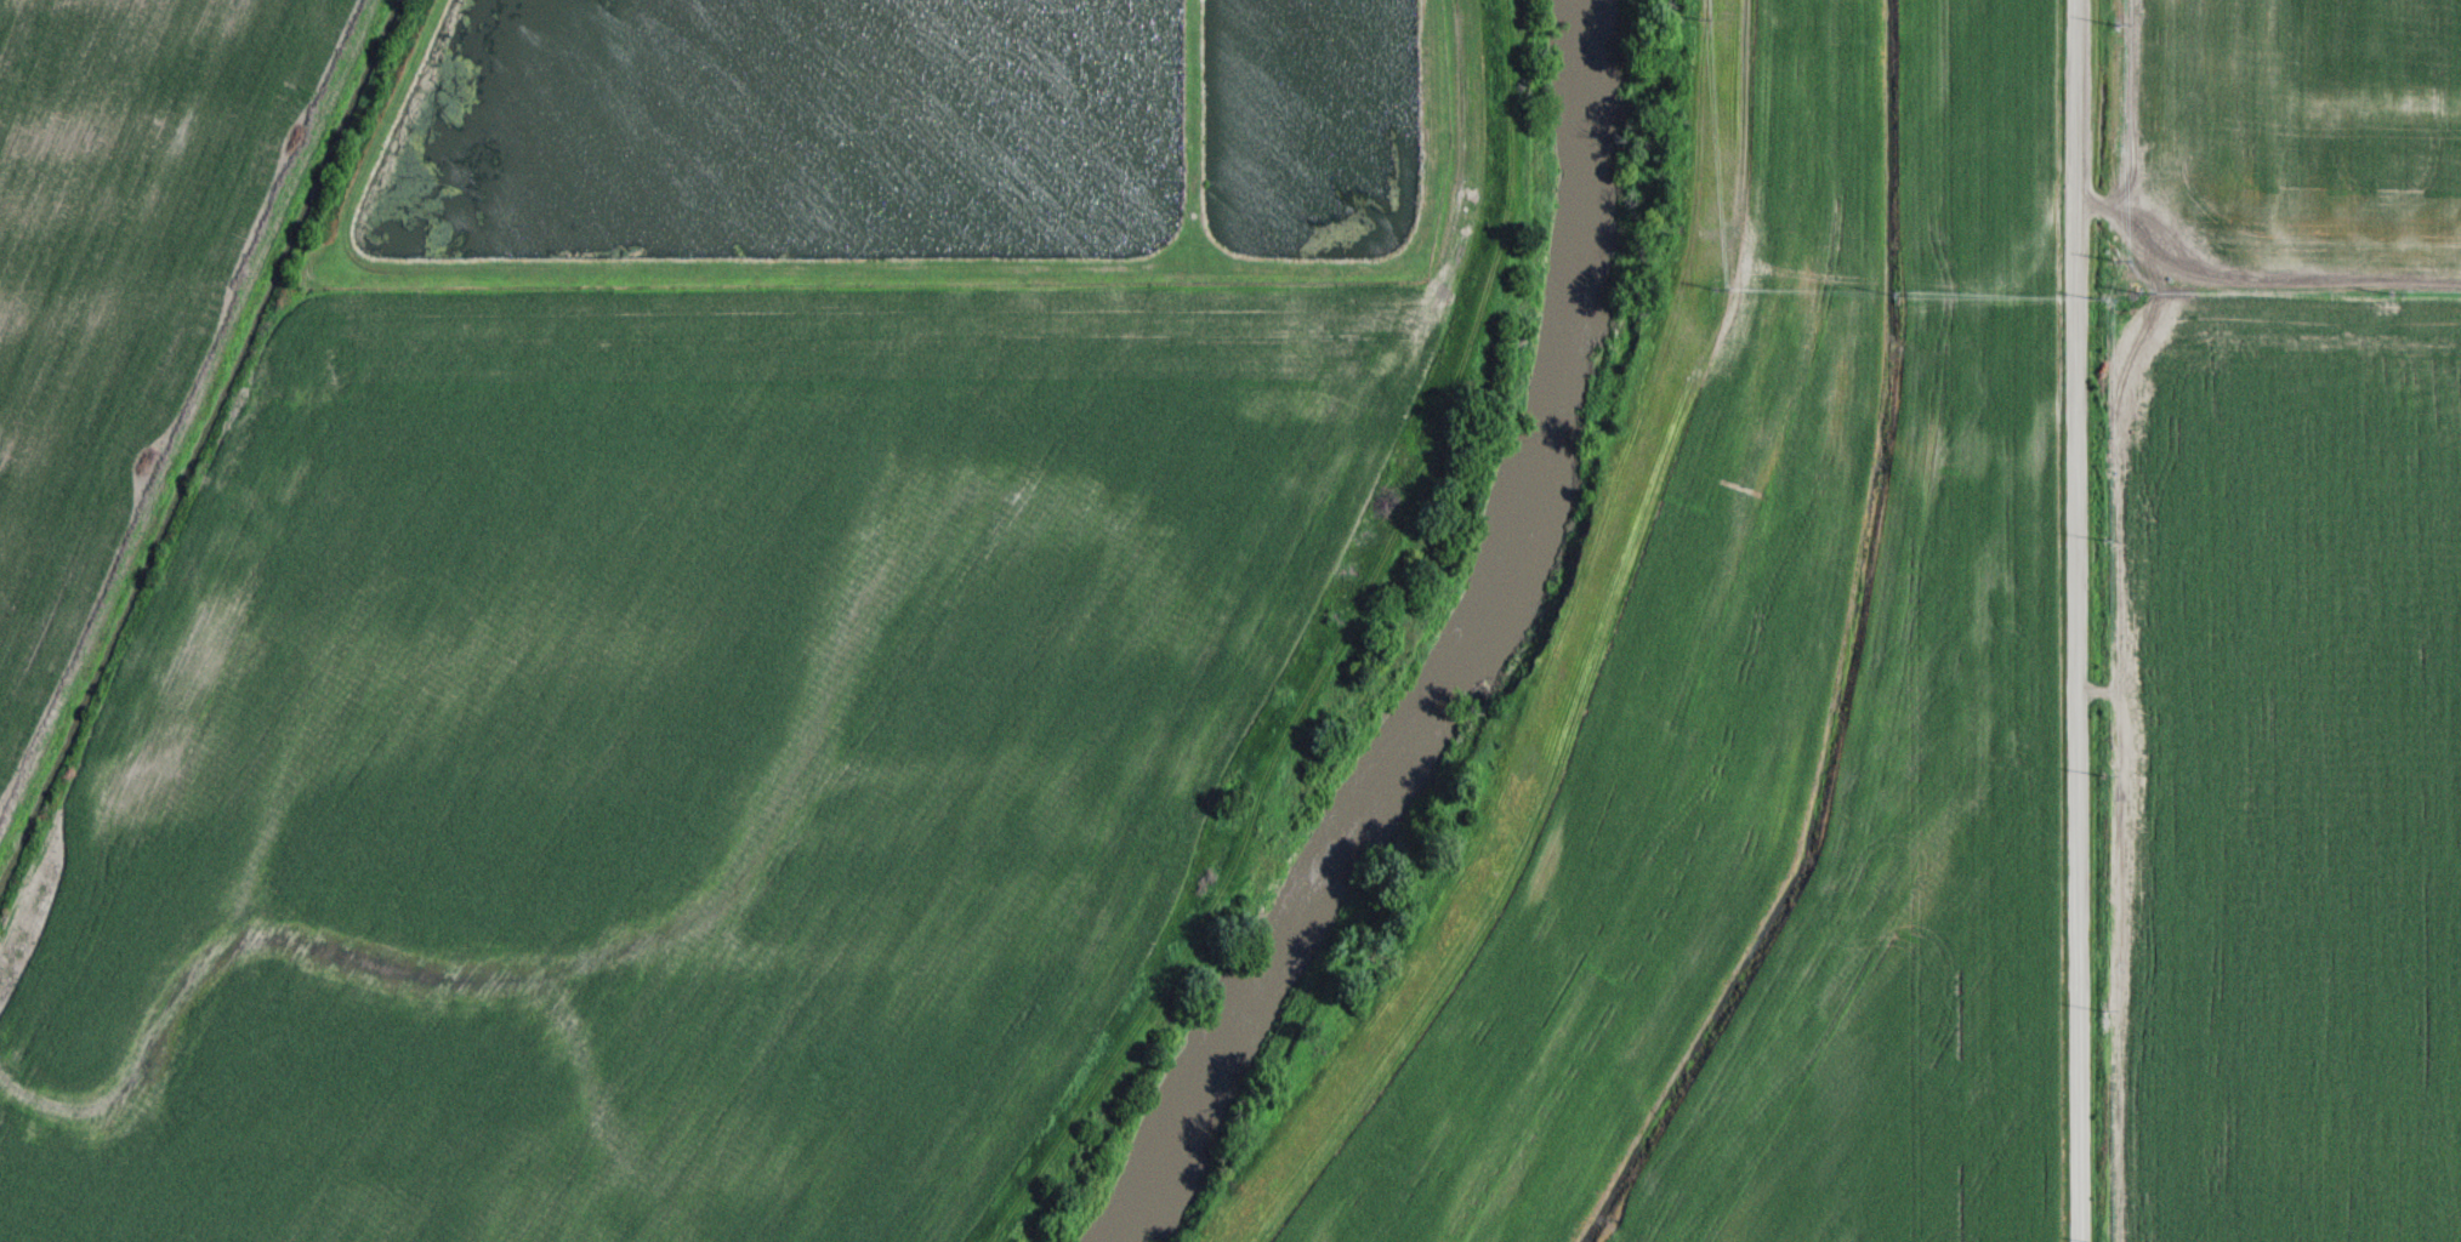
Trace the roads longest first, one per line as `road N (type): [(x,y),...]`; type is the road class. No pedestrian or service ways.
road 1 (residential): [(2075,1241),(2072,0)]

